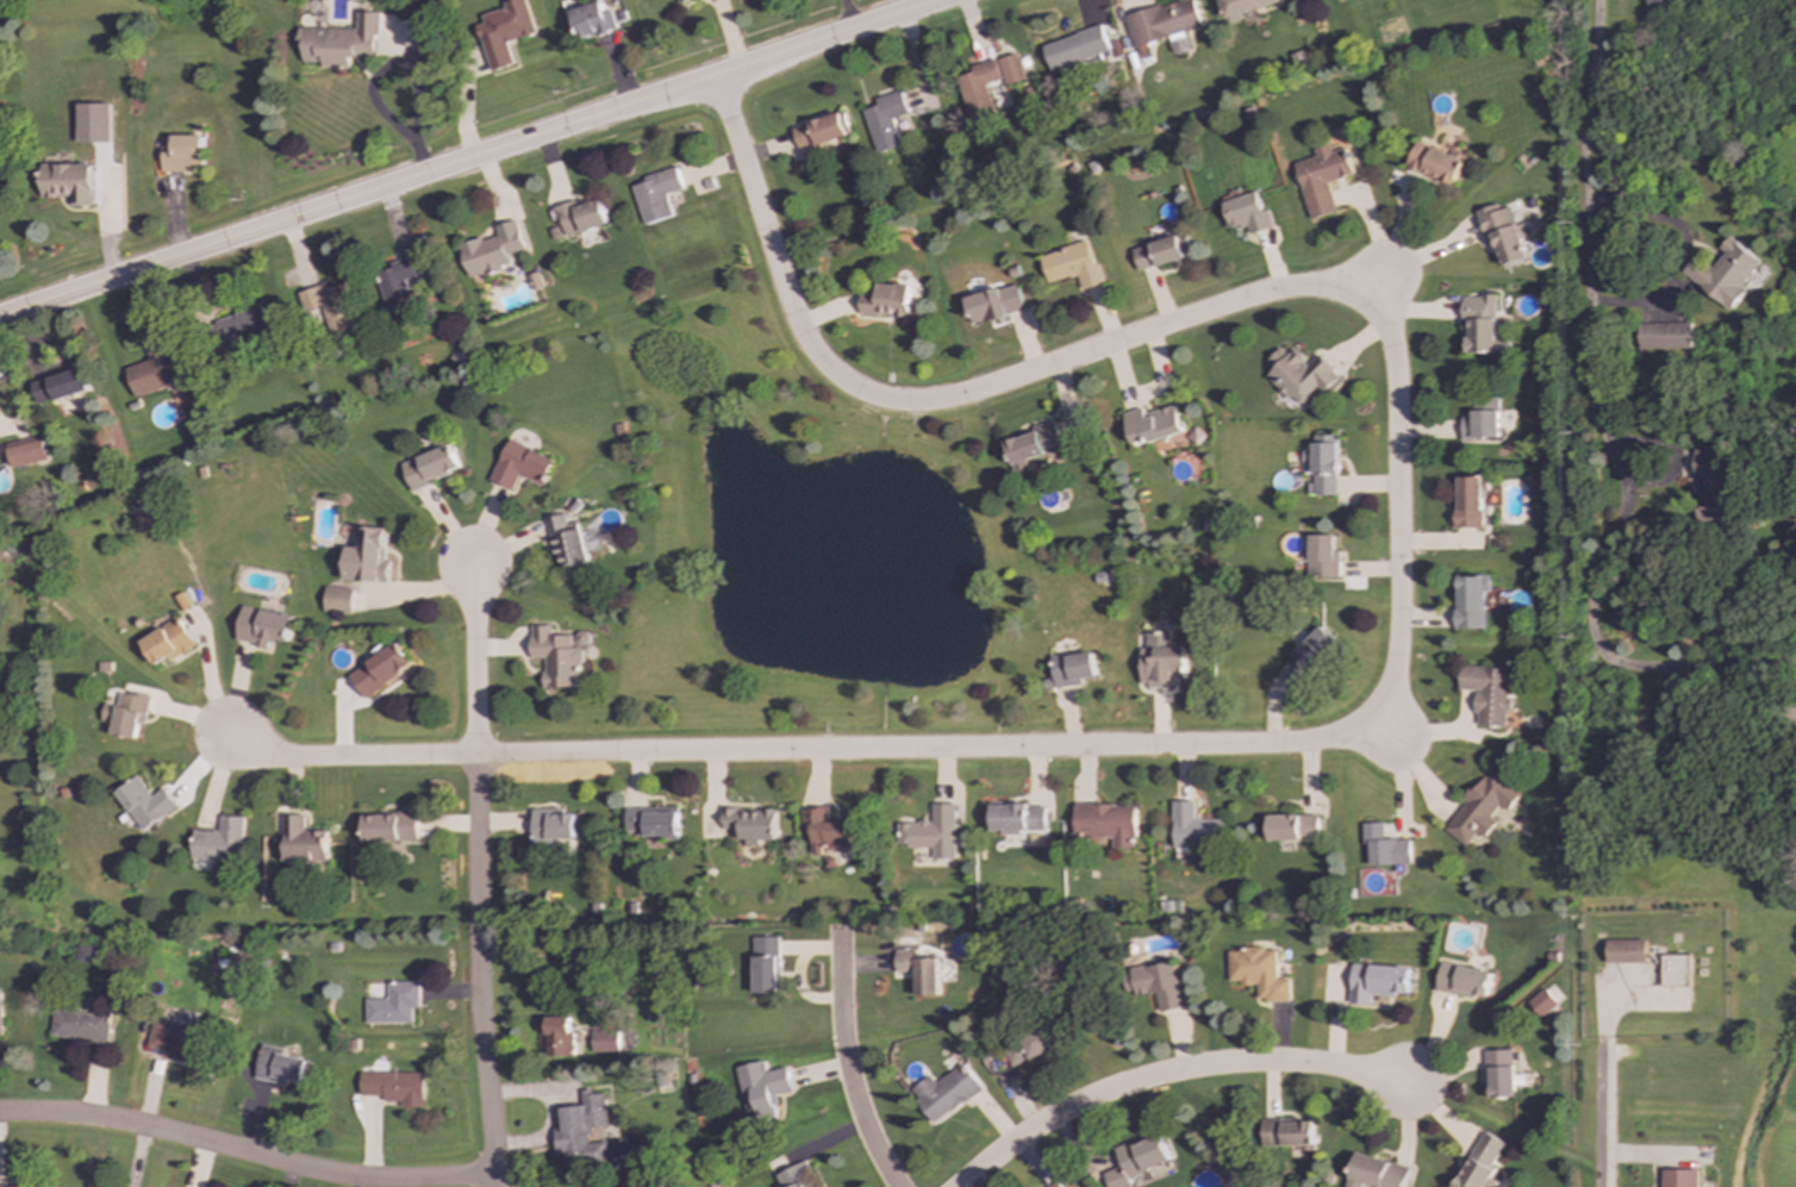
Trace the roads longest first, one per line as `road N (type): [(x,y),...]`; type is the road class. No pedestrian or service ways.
road 1 (residential): [(224,731),(260,756),(341,758),(1243,746),(1343,737),(1385,700),(1397,650),(1396,366),(1391,337),(1372,312),(1328,289),(1273,290),(959,396),(908,402),(865,393),(823,364),(794,319),(715,77)]
road 2 (tertiary): [(947,0),(0,314)]
road 3 (residential): [(467,567),(480,1013),(497,1186)]
road 4 (residential): [(495,1177),(350,1177),(100,1119),(0,1114)]
road 5 (residential): [(958,1186),(1065,1110),(1174,1073),(1305,1064),(1407,1082)]
road 6 (residential): [(1597,0),(1583,155),(1597,410)]
road 7 (residential): [(897,1186),(865,1126),(844,1060),(838,927)]
road 8 (residential): [(1604,1186),(1604,1047)]

